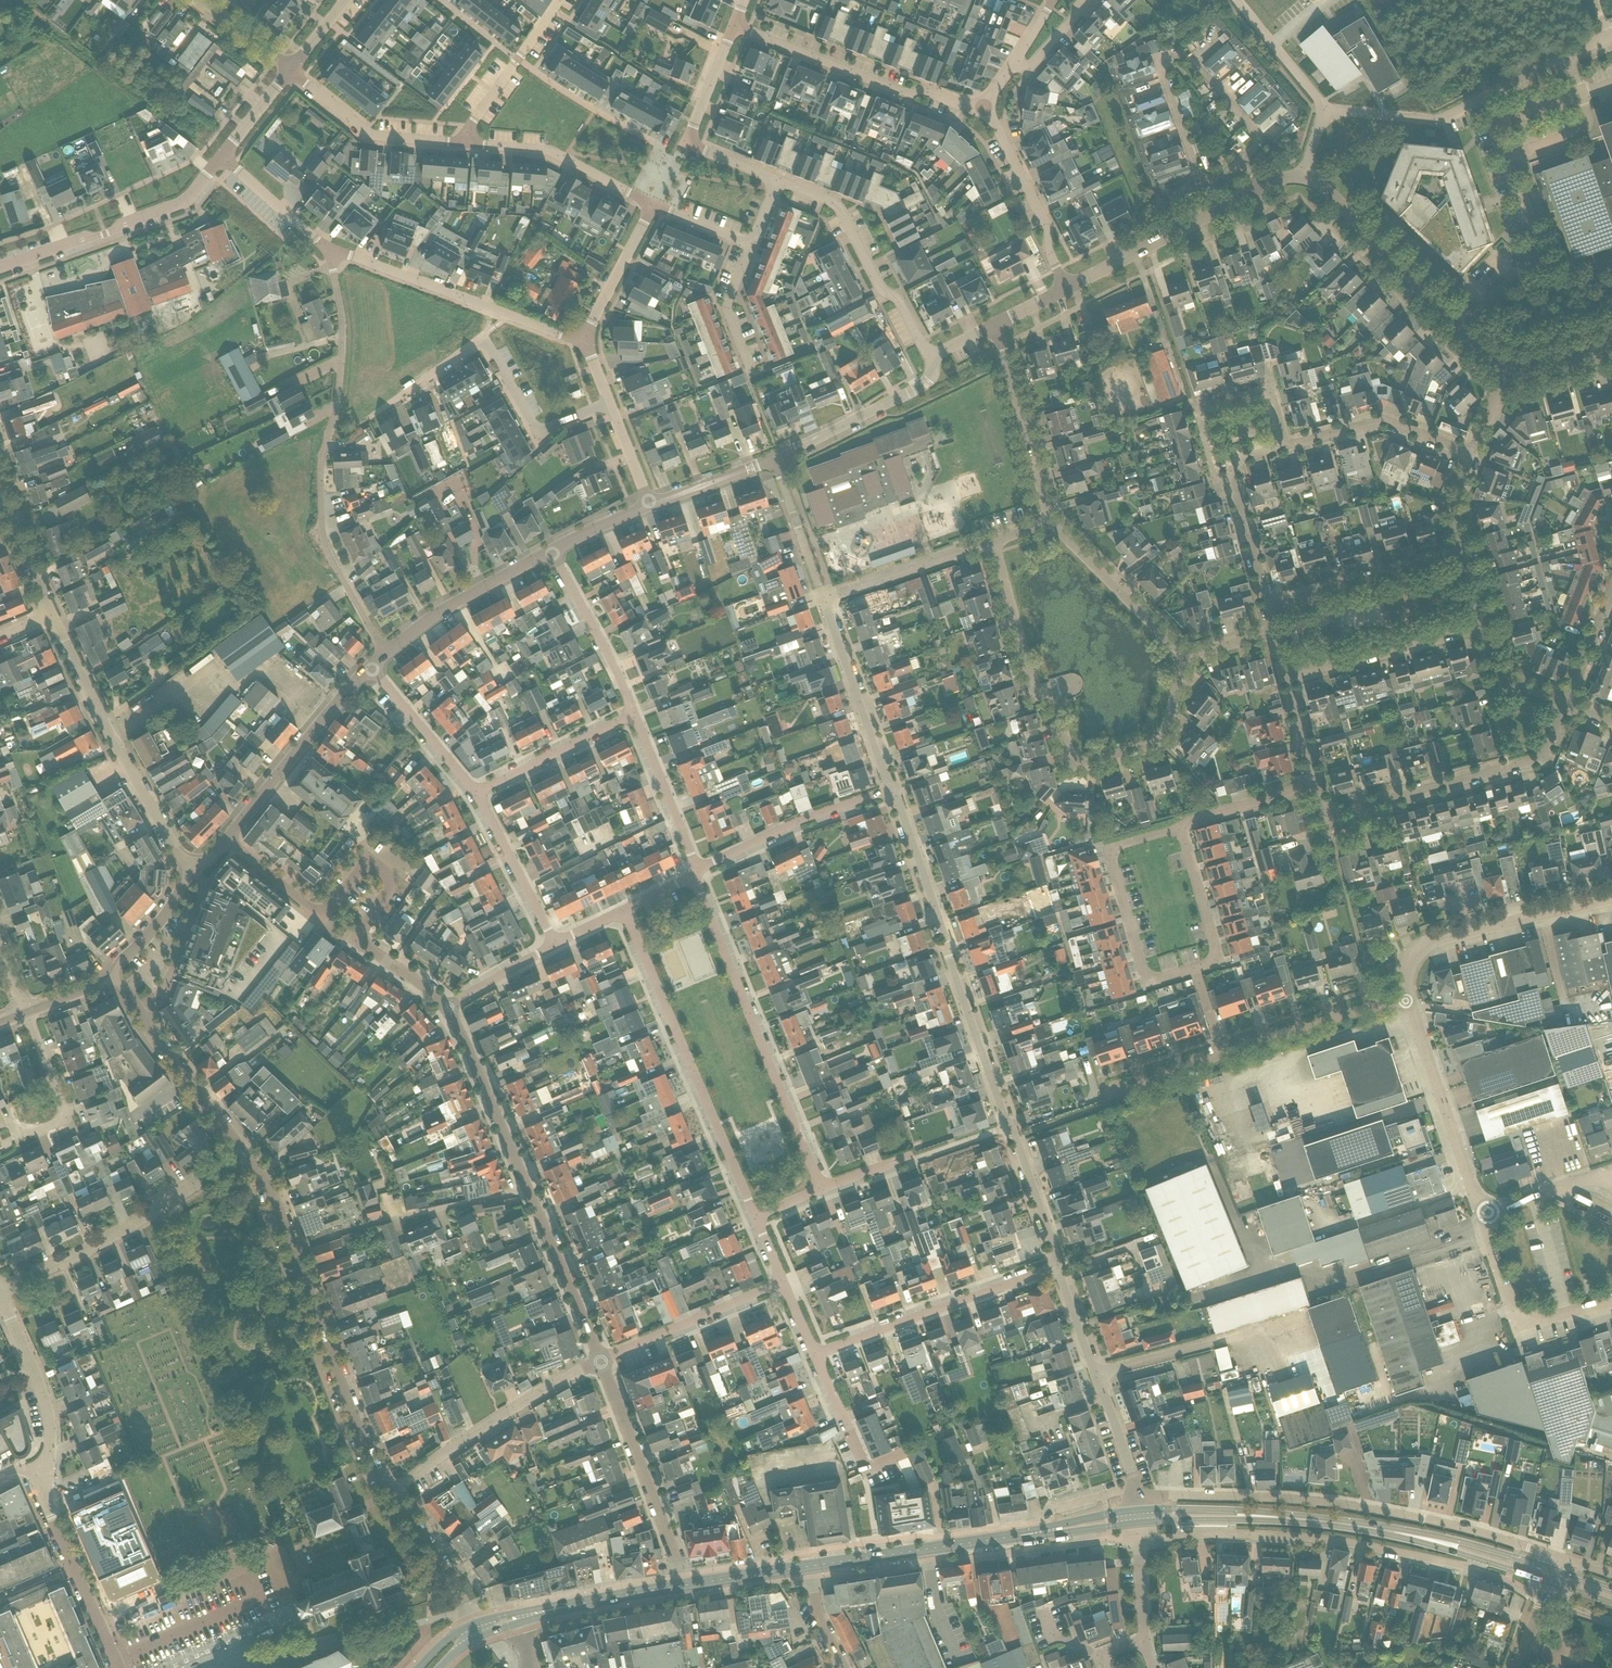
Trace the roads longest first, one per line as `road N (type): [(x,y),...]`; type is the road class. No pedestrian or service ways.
road 1 (residential): [(1058,1265),(890,790)]
road 2 (residential): [(1556,1556),(1337,1503),(1138,1495)]
road 3 (residential): [(995,541),(1030,677),(1053,699),(1073,767),(1162,742),(1184,658)]
road 4 (residential): [(384,653),(322,529),(321,459),(343,356),(335,249)]
road 5 (residential): [(448,1005),(362,939),(390,887),(385,870),(361,867),(321,912),(223,842)]
road 6 (unclassified): [(388,1496),(283,1223),(245,1153)]
road 7 (residential): [(1139,1539),(1267,1535),(1468,1566),(1480,1558)]
road 8 (residential): [(821,1187),(701,895),(699,873)]
road 9 (residential): [(363,421),(482,338),(539,433),(610,402)]
road 10 (residential): [(754,1215),(623,911)]
road 11 (residential): [(1408,1001),(1108,1095)]
road 12 (residential): [(1567,705),(1541,761),(1332,814),(1313,789)]
road 13 (residential): [(1238,163),(1256,145),(1256,132),(1184,52),(1167,58),(1164,71),(1200,173),(1215,182)]
road 14 (residential): [(1327,111),(1434,121),(1607,37)]
road 15 (unclassified): [(191,871),(51,615)]
road 16 (residential): [(1181,828),(1110,849),(1148,983),(1220,962)]
road 17 (residential): [(0,1292),(81,1255),(245,1153)]
road 18 (residential): [(335,249),(586,338)]
road 19 (residential): [(984,107),(920,90),(903,94),(734,26)]
road 20 (residential): [(813,1354),(1058,1265)]
road 21 (unclassified): [(1611,899),(1418,947),(1407,968),(1408,1001)]
road 22 (unclassified): [(0,270),(180,204),(222,157)]
road 23 (residential): [(388,1496),(461,1441),(600,1361)]
road 24 (unclassified): [(930,358),(898,299),(878,286),(837,205),(778,181)]
road 25 (residential): [(688,1584),(600,1361)]
road 26 (residential): [(1135,1487),(1058,1265)]
road 27 (unclassified): [(223,842),(369,667)]
road 28 (unclassified): [(1408,1001),(1483,1215)]
road 29 (unclassified): [(778,181),(686,140),(734,26)]
road 30 (unclassified): [(245,1153),(114,978)]
road 31 (secondary): [(811,1566),(1024,1534)]
road 32 (unclassified): [(1306,176),(1340,200),(1458,326)]
road 33 (residential): [(1286,447),(1270,398),(1202,414),(1217,487),(1234,483)]
road 34 (unclassified): [(1067,287),(1257,191)]
road 35 (residential): [(699,873),(799,820),(890,790)]
road 36 (residential): [(1051,523),(995,323)]
road 37 (residential): [(118,1667),(44,1493),(46,1475)]
road 38 (residential): [(1508,158),(1533,232),(1531,254),(1458,326)]
road 39 (residential): [(890,790),(824,599)]
road 40 (residential): [(469,143),(376,136),(291,69)]
road 41 (residential): [(1067,287),(1047,250),(1047,224),(984,107)]
road 42 (residential): [(1284,675),(1477,621)]
road 43 (unclassified): [(1483,1215),(1522,1317),(1611,1299)]
road 44 (residential): [(528,1188),(448,1005)]
road 45 (residential): [(600,1361),(783,1281)]
road 46 (residential): [(1268,608),(1460,556)]
road 47 (residential): [(652,205),(544,151),(469,143)]
road 48 (unclassified): [(773,458),(927,382),(930,358)]
road 49 (unclassified): [(384,653),(551,552)]
road 50 (residential): [(1286,447),(1375,423),(1472,454)]
road 51 (residential): [(1184,658),(1051,523)]
road 52 (residential): [(600,1361),(528,1188)]
road 53 (residential): [(635,713),(551,552)]
road 54 (residential): [(824,599),(995,541)]
road 55 (residential): [(28,1013),(65,1105),(60,1122),(33,1131),(20,1133),(3,1119)]
road 56 (residential): [(477,792),(635,713)]
road 57 (residential): [(699,873),(635,713)]
road 58 (residential): [(906,1451),(866,1470),(813,1354)]
road 59 (residential): [(556,944),(477,792)]
road 60 (residential): [(518,59),(664,145)]
road 61 (secondary): [(1428,1538),(1262,1515)]
road 62 (residential): [(477,792),(369,667)]
road 63 (residential): [(750,243),(726,307),(754,378),(770,371)]
road 64 (unclassified): [(473,1624),(456,1584),(388,1496)]
road 65 (residential): [(773,458),(824,599)]
road 66 (residential): [(586,338),(652,205)]
road 67 (residential): [(335,249),(222,157)]
road 68 (unclassified): [(51,615),(0,481)]
road 69 (residential): [(1327,111),(1237,0)]
road 70 (residential): [(1220,962),(1181,828)]
road 71 (residential): [(393,1218),(528,1188)]
road 72 (residential): [(1313,789),(1181,828)]
road 73 (residential): [(1567,705),(1490,674),(1477,621)]
road 74 (unclassified): [(1611,1182),(1592,1178),(1483,1215)]
road 75 (unclassified): [(650,506),(773,458)]
road 76 (unclassified): [(114,978),(191,871)]
road 77 (residential): [(1268,608),(1234,483)]
road 78 (residential): [(1567,705),(1611,585)]
road 79 (secondary): [(1552,1567),(1428,1538)]
road 80 (secondary): [(563,1607),(688,1584)]
road 81 (secondary): [(688,1584),(811,1566)]
road 82 (residential): [(448,1005),(556,944)]
road 83 (secondary): [(1262,1515),(1139,1509)]
road 84 (secondary): [(1140,1522),(1262,1515)]

